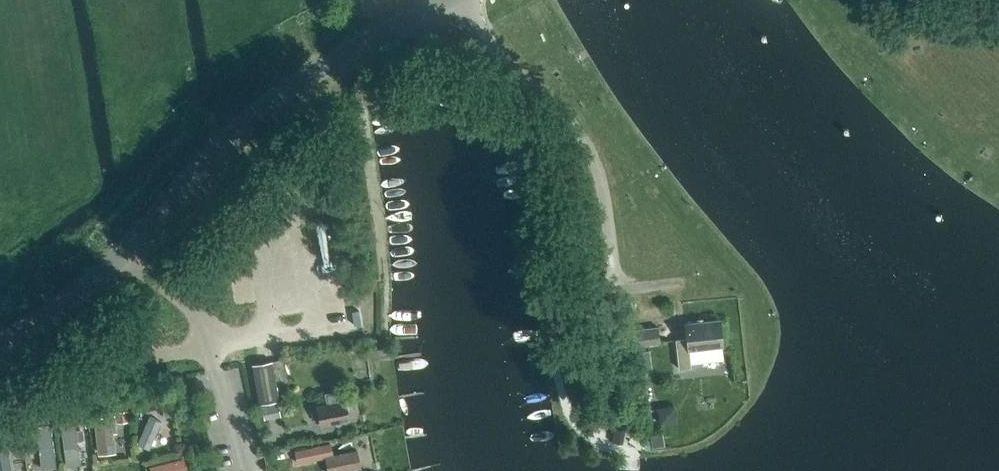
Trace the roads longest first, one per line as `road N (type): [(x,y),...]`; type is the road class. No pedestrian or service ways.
road 1 (unclassified): [(0,346),(90,283),(206,159),(282,95),(449,0)]
road 2 (unclassified): [(463,0),(489,41),(590,147),(617,282)]

